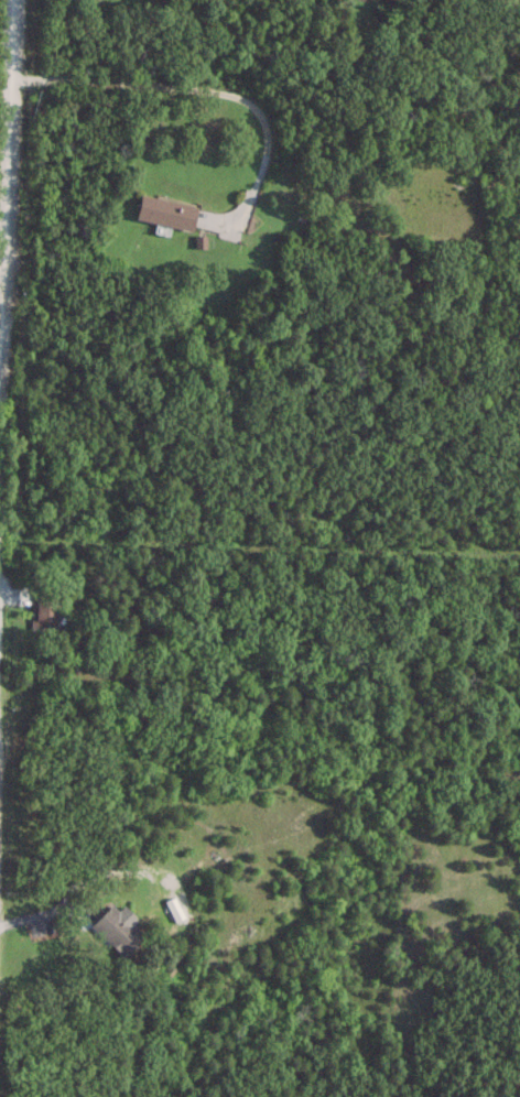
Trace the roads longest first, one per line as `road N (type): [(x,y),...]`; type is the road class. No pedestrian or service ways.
road 1 (residential): [(0,377),(9,0)]

